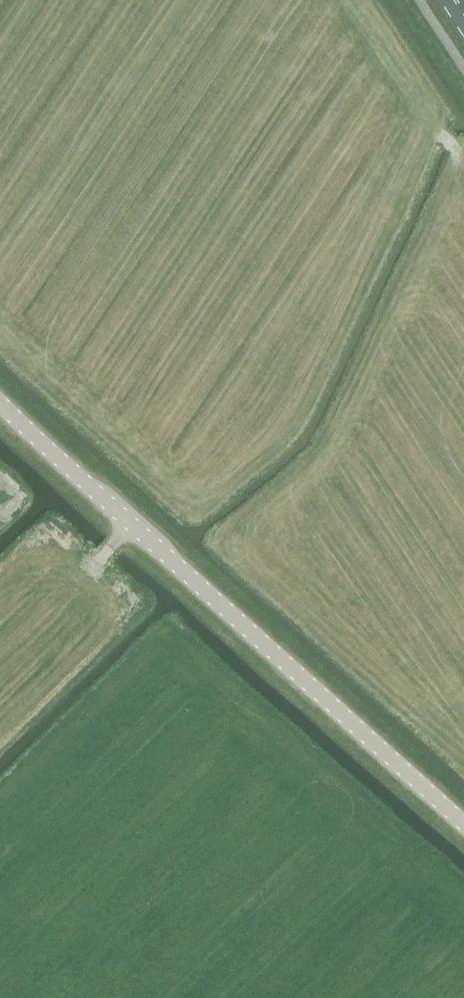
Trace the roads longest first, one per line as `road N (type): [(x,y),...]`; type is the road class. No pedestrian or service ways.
road 1 (unclassified): [(463,821),(0,398)]

